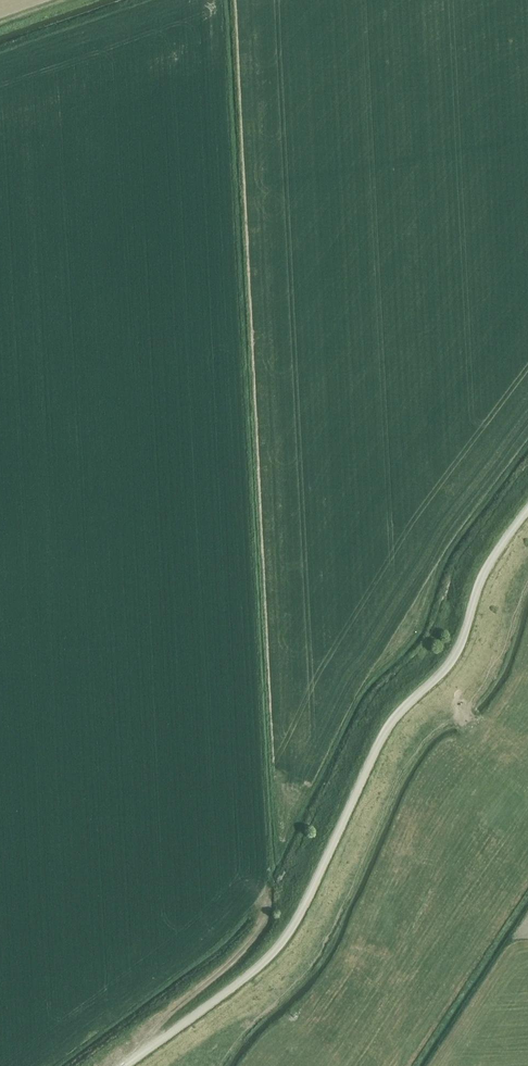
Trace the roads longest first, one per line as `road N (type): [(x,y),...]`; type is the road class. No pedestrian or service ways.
road 1 (tertiary): [(127,1065),(274,956),(386,729),(452,663),(481,579),(527,509)]

